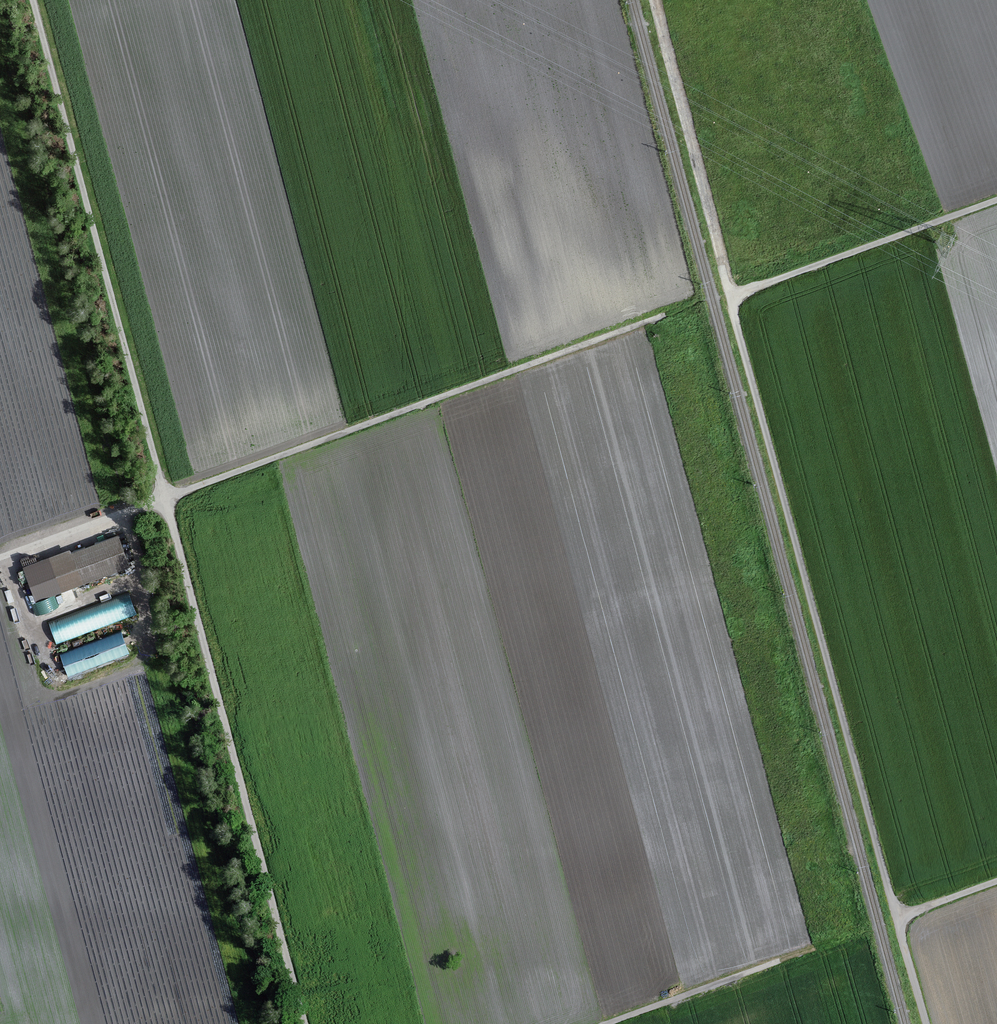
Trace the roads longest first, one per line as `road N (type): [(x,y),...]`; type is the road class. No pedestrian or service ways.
road 1 (track): [(898,917),(720,265)]
road 2 (track): [(301,1023),(163,502)]
road 3 (track): [(664,311),(163,502)]
road 4 (track): [(31,0),(163,502)]
road 5 (track): [(729,297),(996,200)]
road 6 (track): [(163,502),(0,560)]
road 7 (track): [(612,1023),(774,964)]

